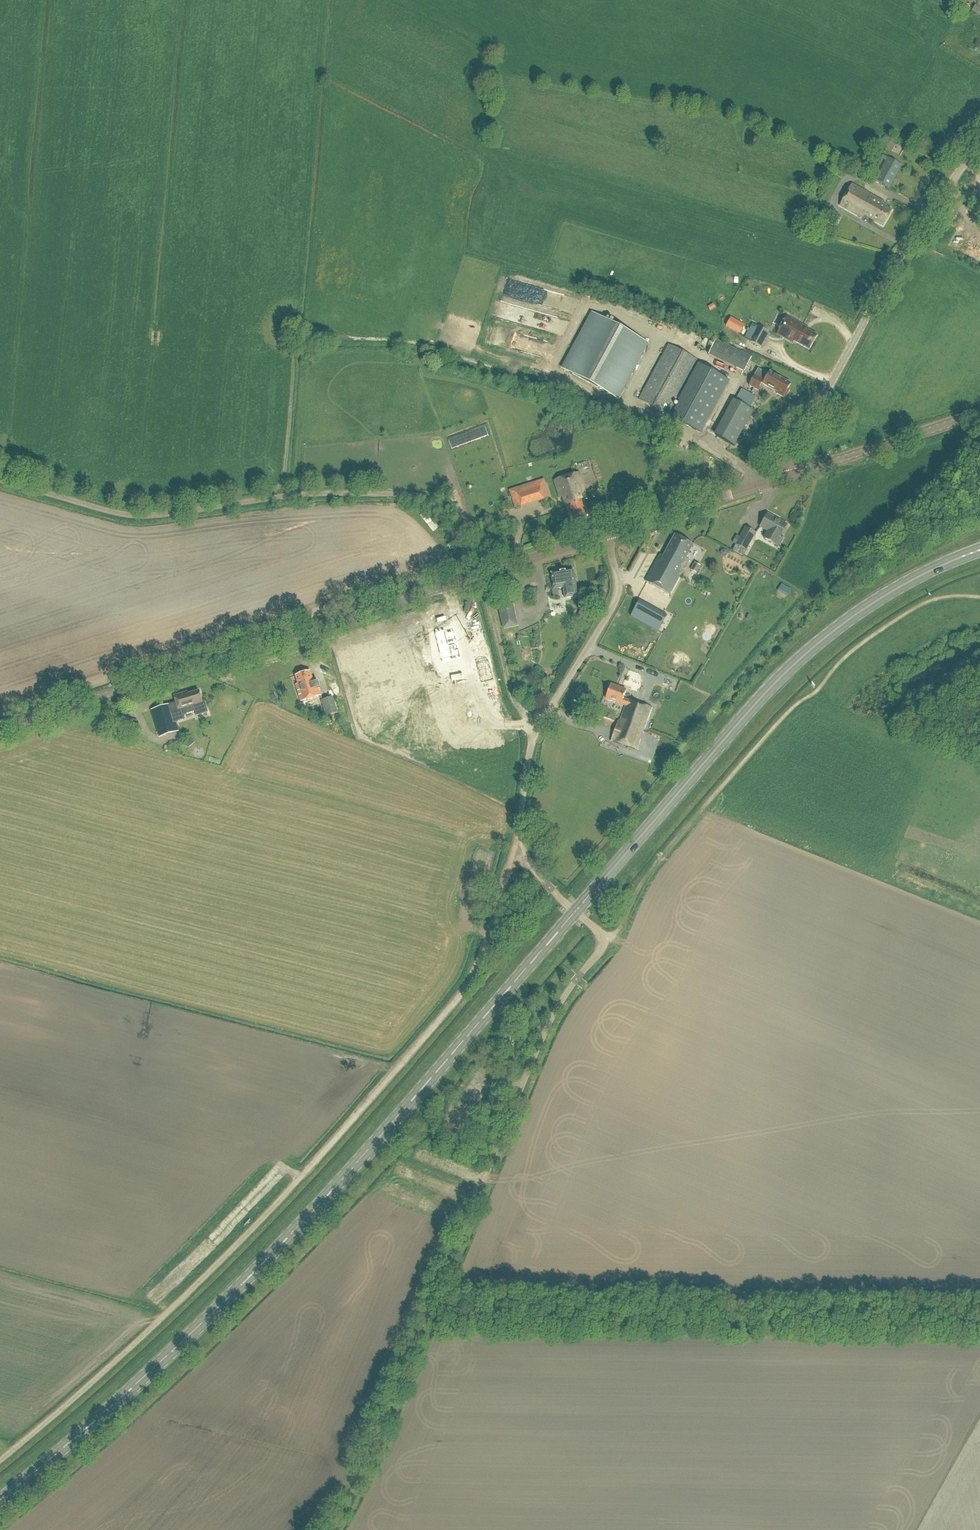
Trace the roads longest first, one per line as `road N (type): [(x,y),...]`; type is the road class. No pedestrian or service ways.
road 1 (track): [(521,833),(472,979),(206,1275),(0,1461)]
road 2 (primary): [(0,1501),(179,1346),(315,1210),(575,912)]
road 3 (unclassified): [(332,1529),(544,1035),(602,946),(575,912)]
road 4 (tertiary): [(0,730),(605,535)]
road 5 (primary): [(575,912),(818,645),(889,593),(979,551)]
road 6 (track): [(483,575),(438,510),(410,495),(141,520),(0,483)]
road 7 (unclassified): [(575,912),(534,869),(520,824),(539,725),(615,601),(605,535)]
road 8 (unclassified): [(979,143),(784,453),(790,476)]
road 9 (tertiary): [(790,476),(979,414)]
road 10 (tertiary): [(605,535),(790,476)]
road 11 (track): [(483,575),(513,696),(539,725)]

